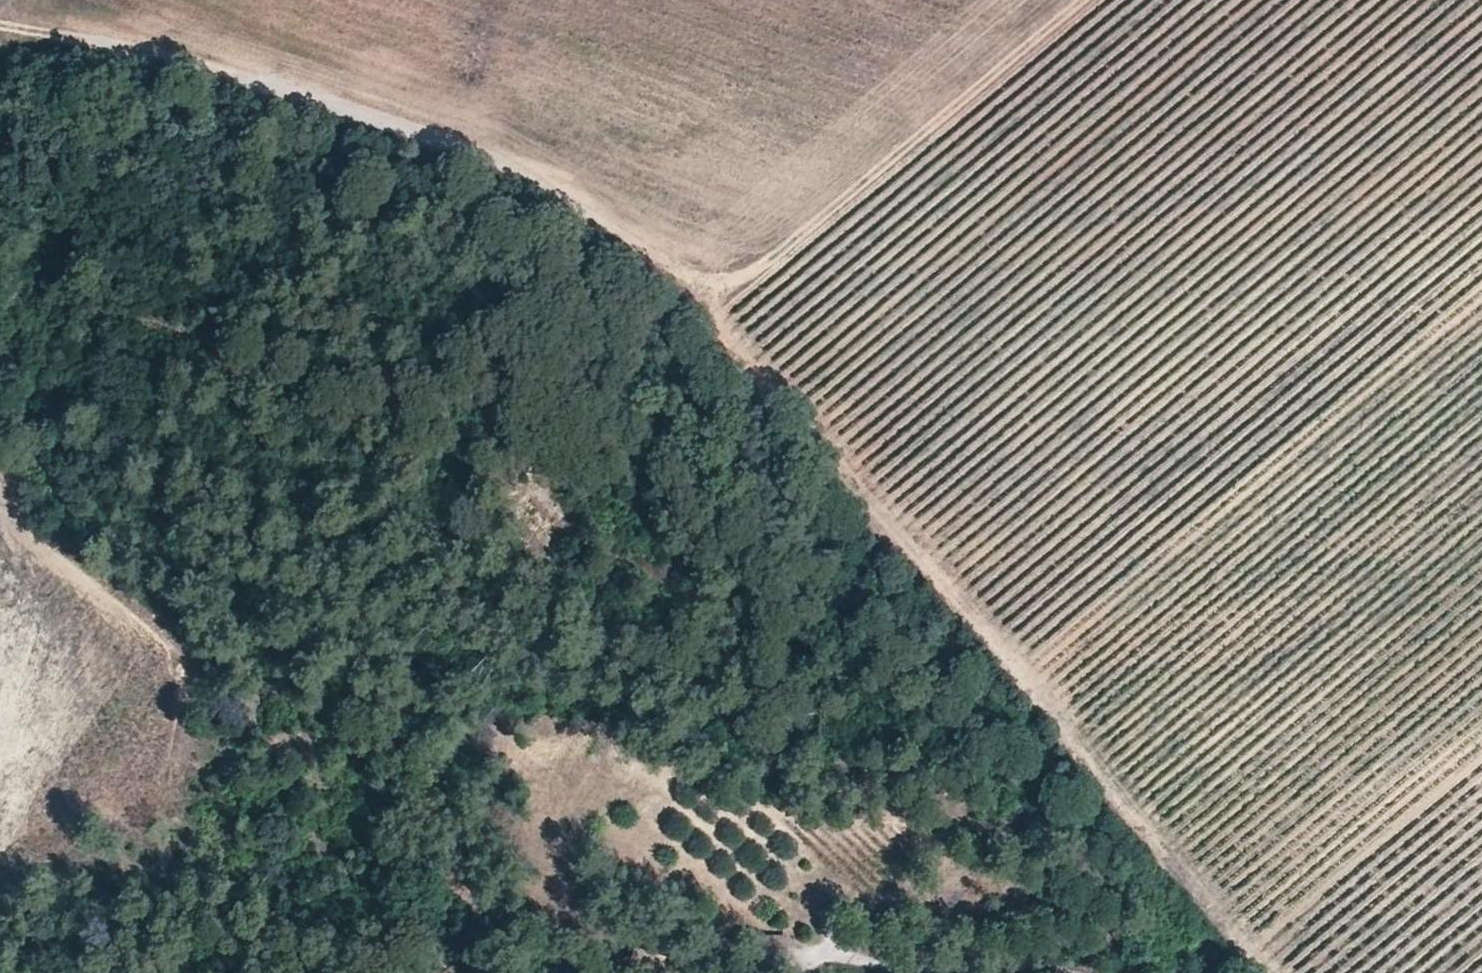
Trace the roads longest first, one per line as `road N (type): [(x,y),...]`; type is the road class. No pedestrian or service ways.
road 1 (track): [(0,29),(171,55),(272,87),(546,187),(688,272),(742,276),(1084,0)]
road 2 (track): [(815,953),(1032,972)]

